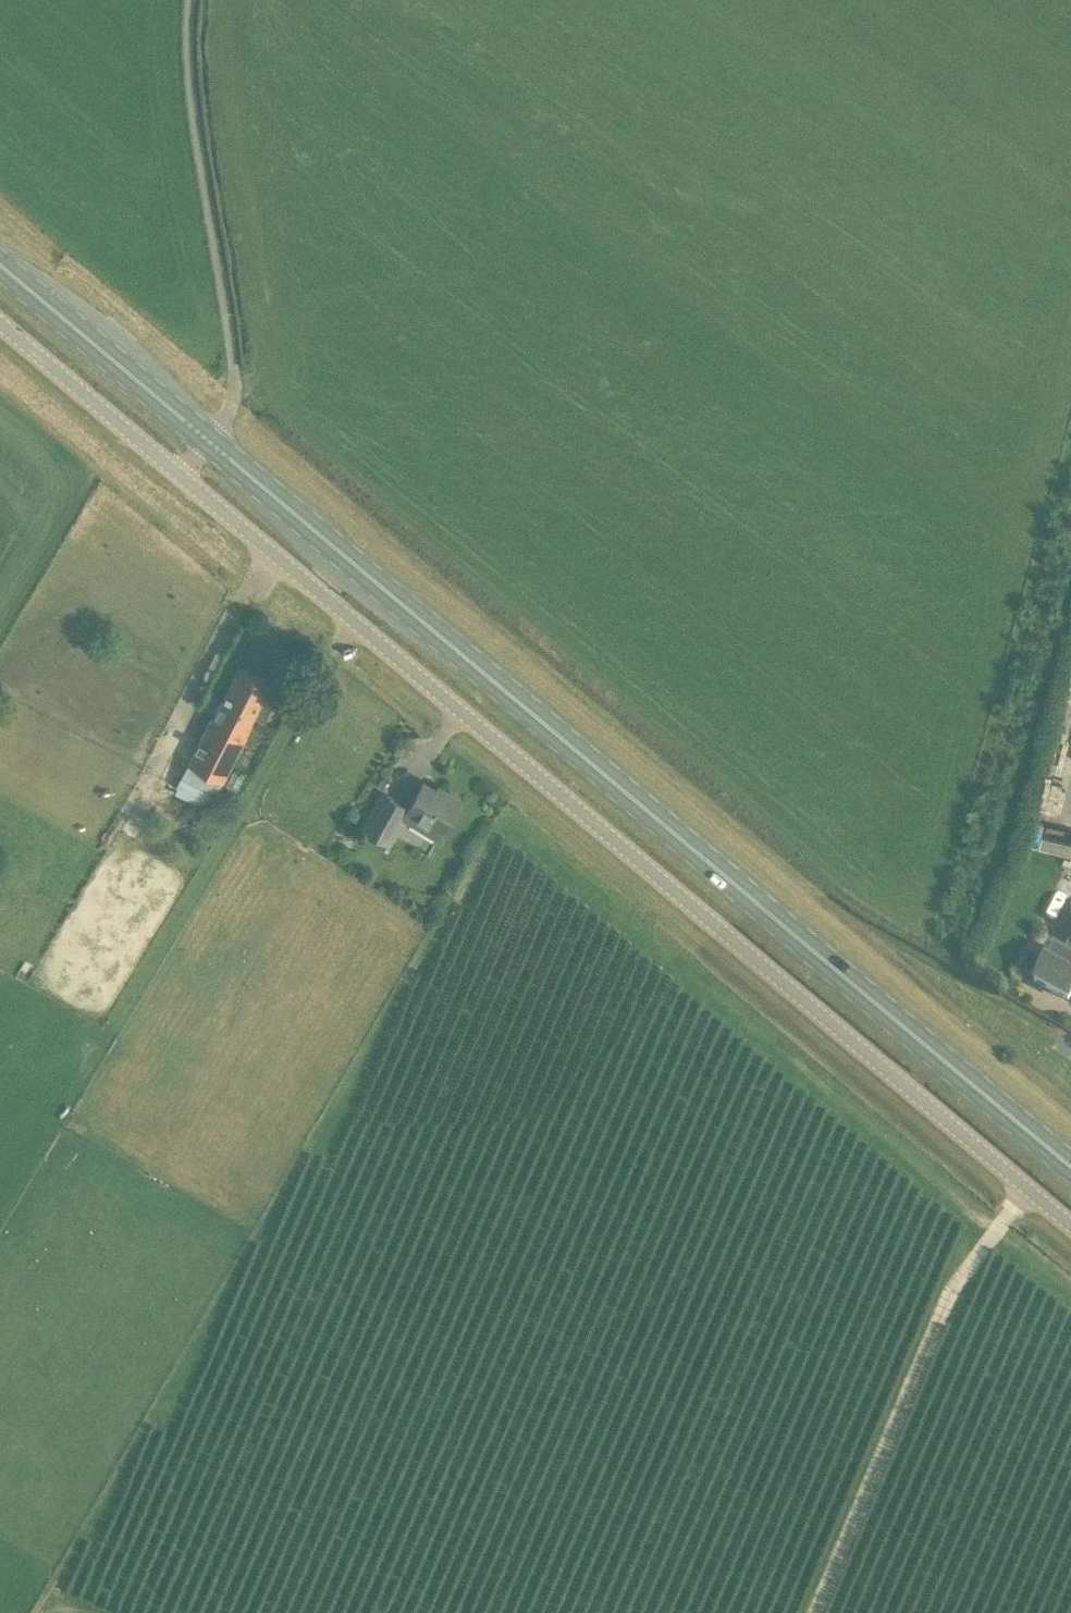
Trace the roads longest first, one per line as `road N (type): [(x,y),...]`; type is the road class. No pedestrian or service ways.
road 1 (unclassified): [(1070,1228),(184,480)]
road 2 (primary): [(1070,1168),(209,443)]
road 3 (track): [(1029,1195),(955,1284),(815,1612)]
road 4 (unclassified): [(209,443),(233,384),(191,87),(190,0)]
road 5 (primary): [(209,443),(0,267)]
road 6 (unclassified): [(184,480),(0,323)]

